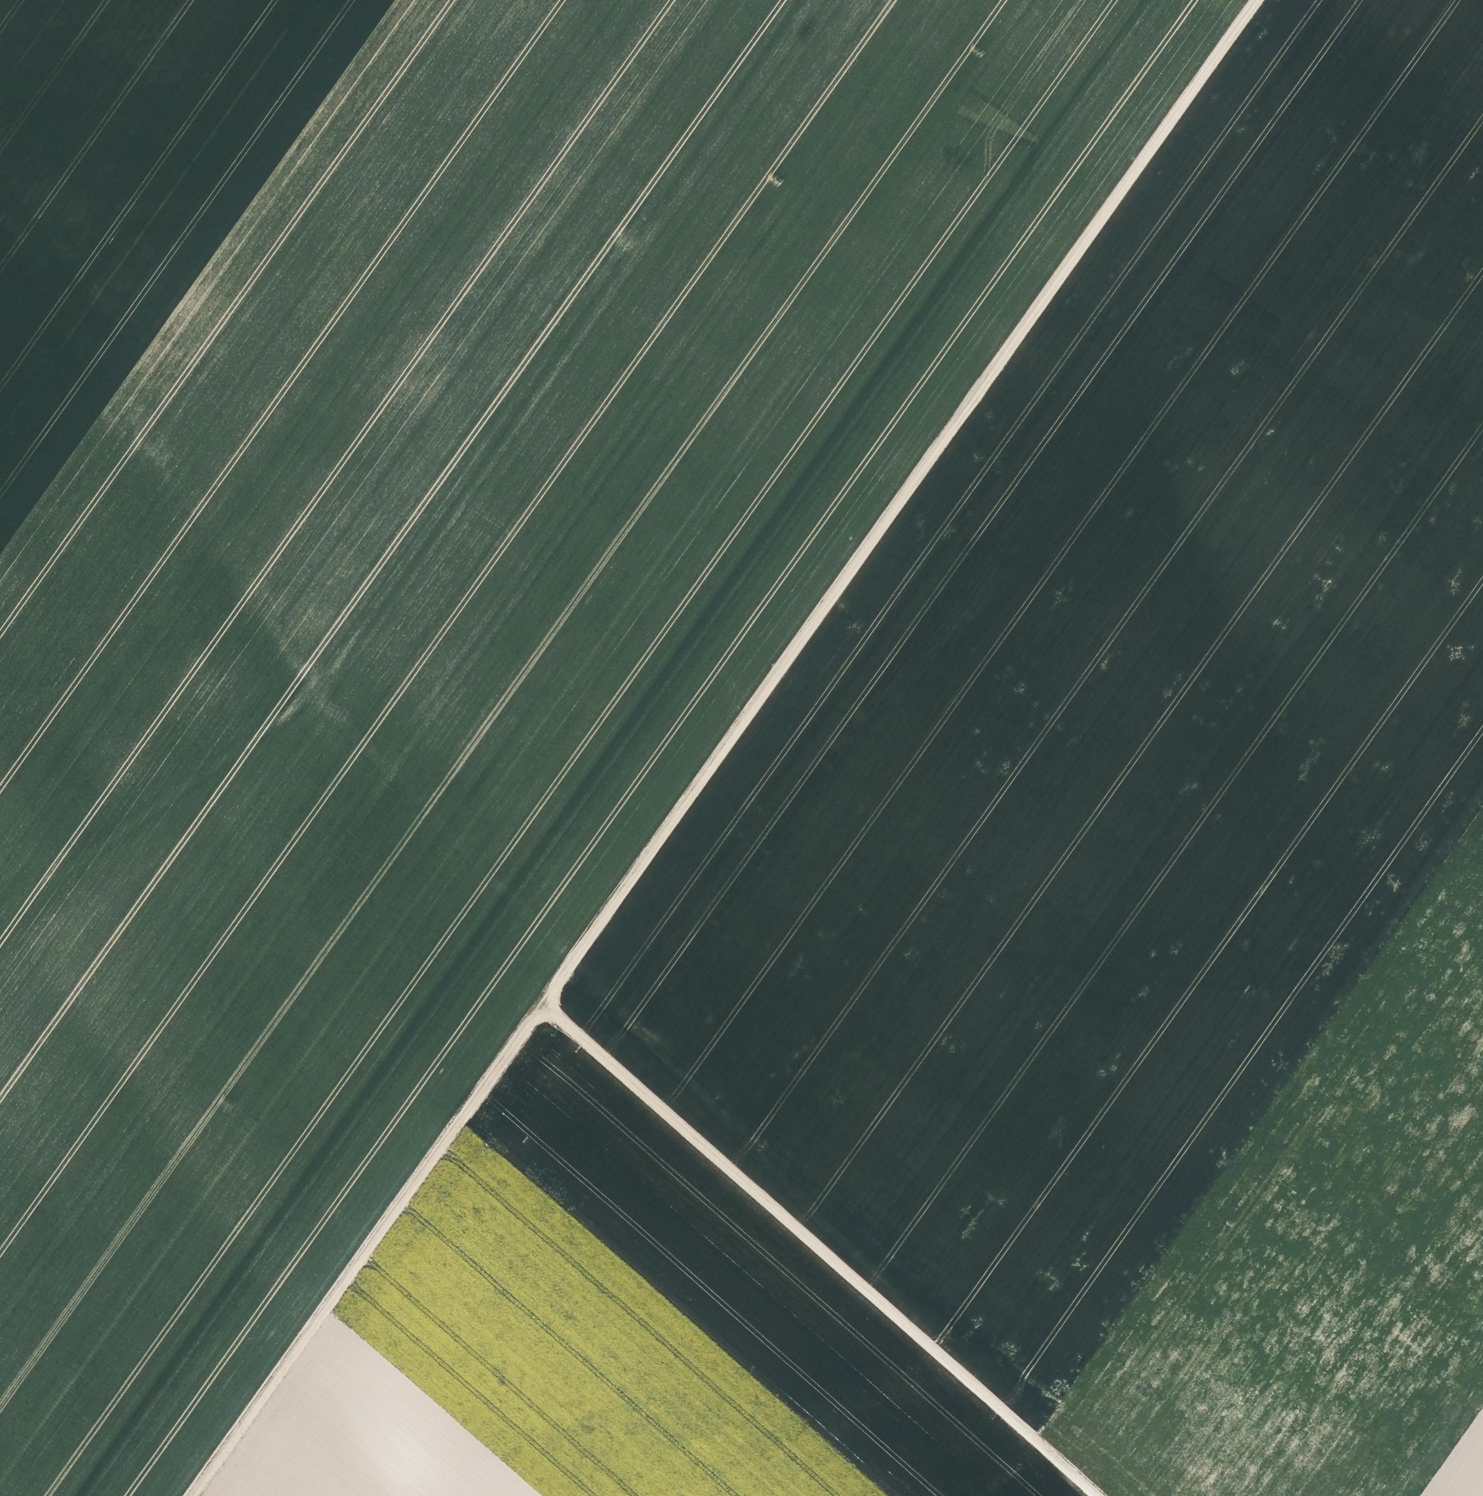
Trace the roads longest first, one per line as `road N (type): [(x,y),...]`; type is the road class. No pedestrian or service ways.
road 1 (track): [(195,1495),(1258,0)]
road 2 (track): [(545,1004),(1091,1495)]

